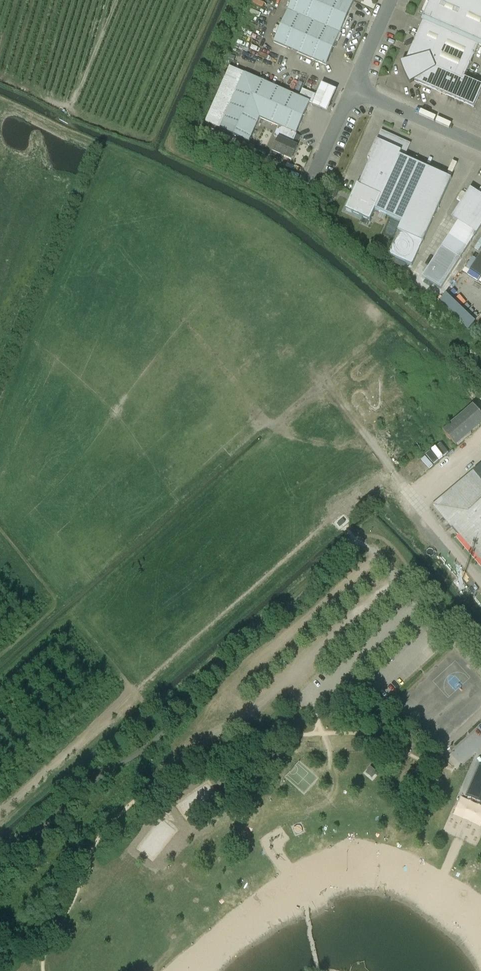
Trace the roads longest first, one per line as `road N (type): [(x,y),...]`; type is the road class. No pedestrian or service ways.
road 1 (unclassified): [(480,143),(355,87)]

